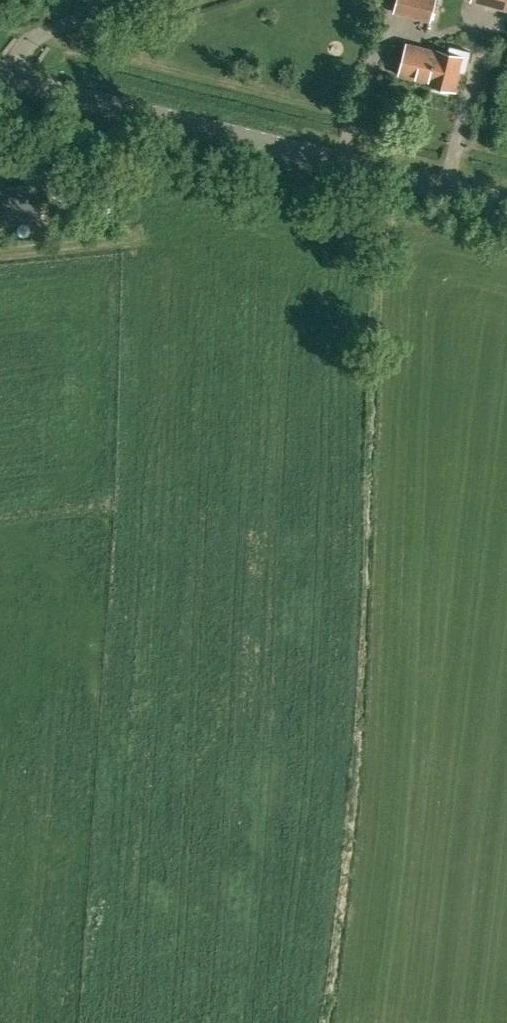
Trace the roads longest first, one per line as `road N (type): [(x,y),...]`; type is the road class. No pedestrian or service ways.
road 1 (unclassified): [(506,205),(19,83)]
road 2 (unclassified): [(19,83),(31,51),(46,39),(156,0)]

